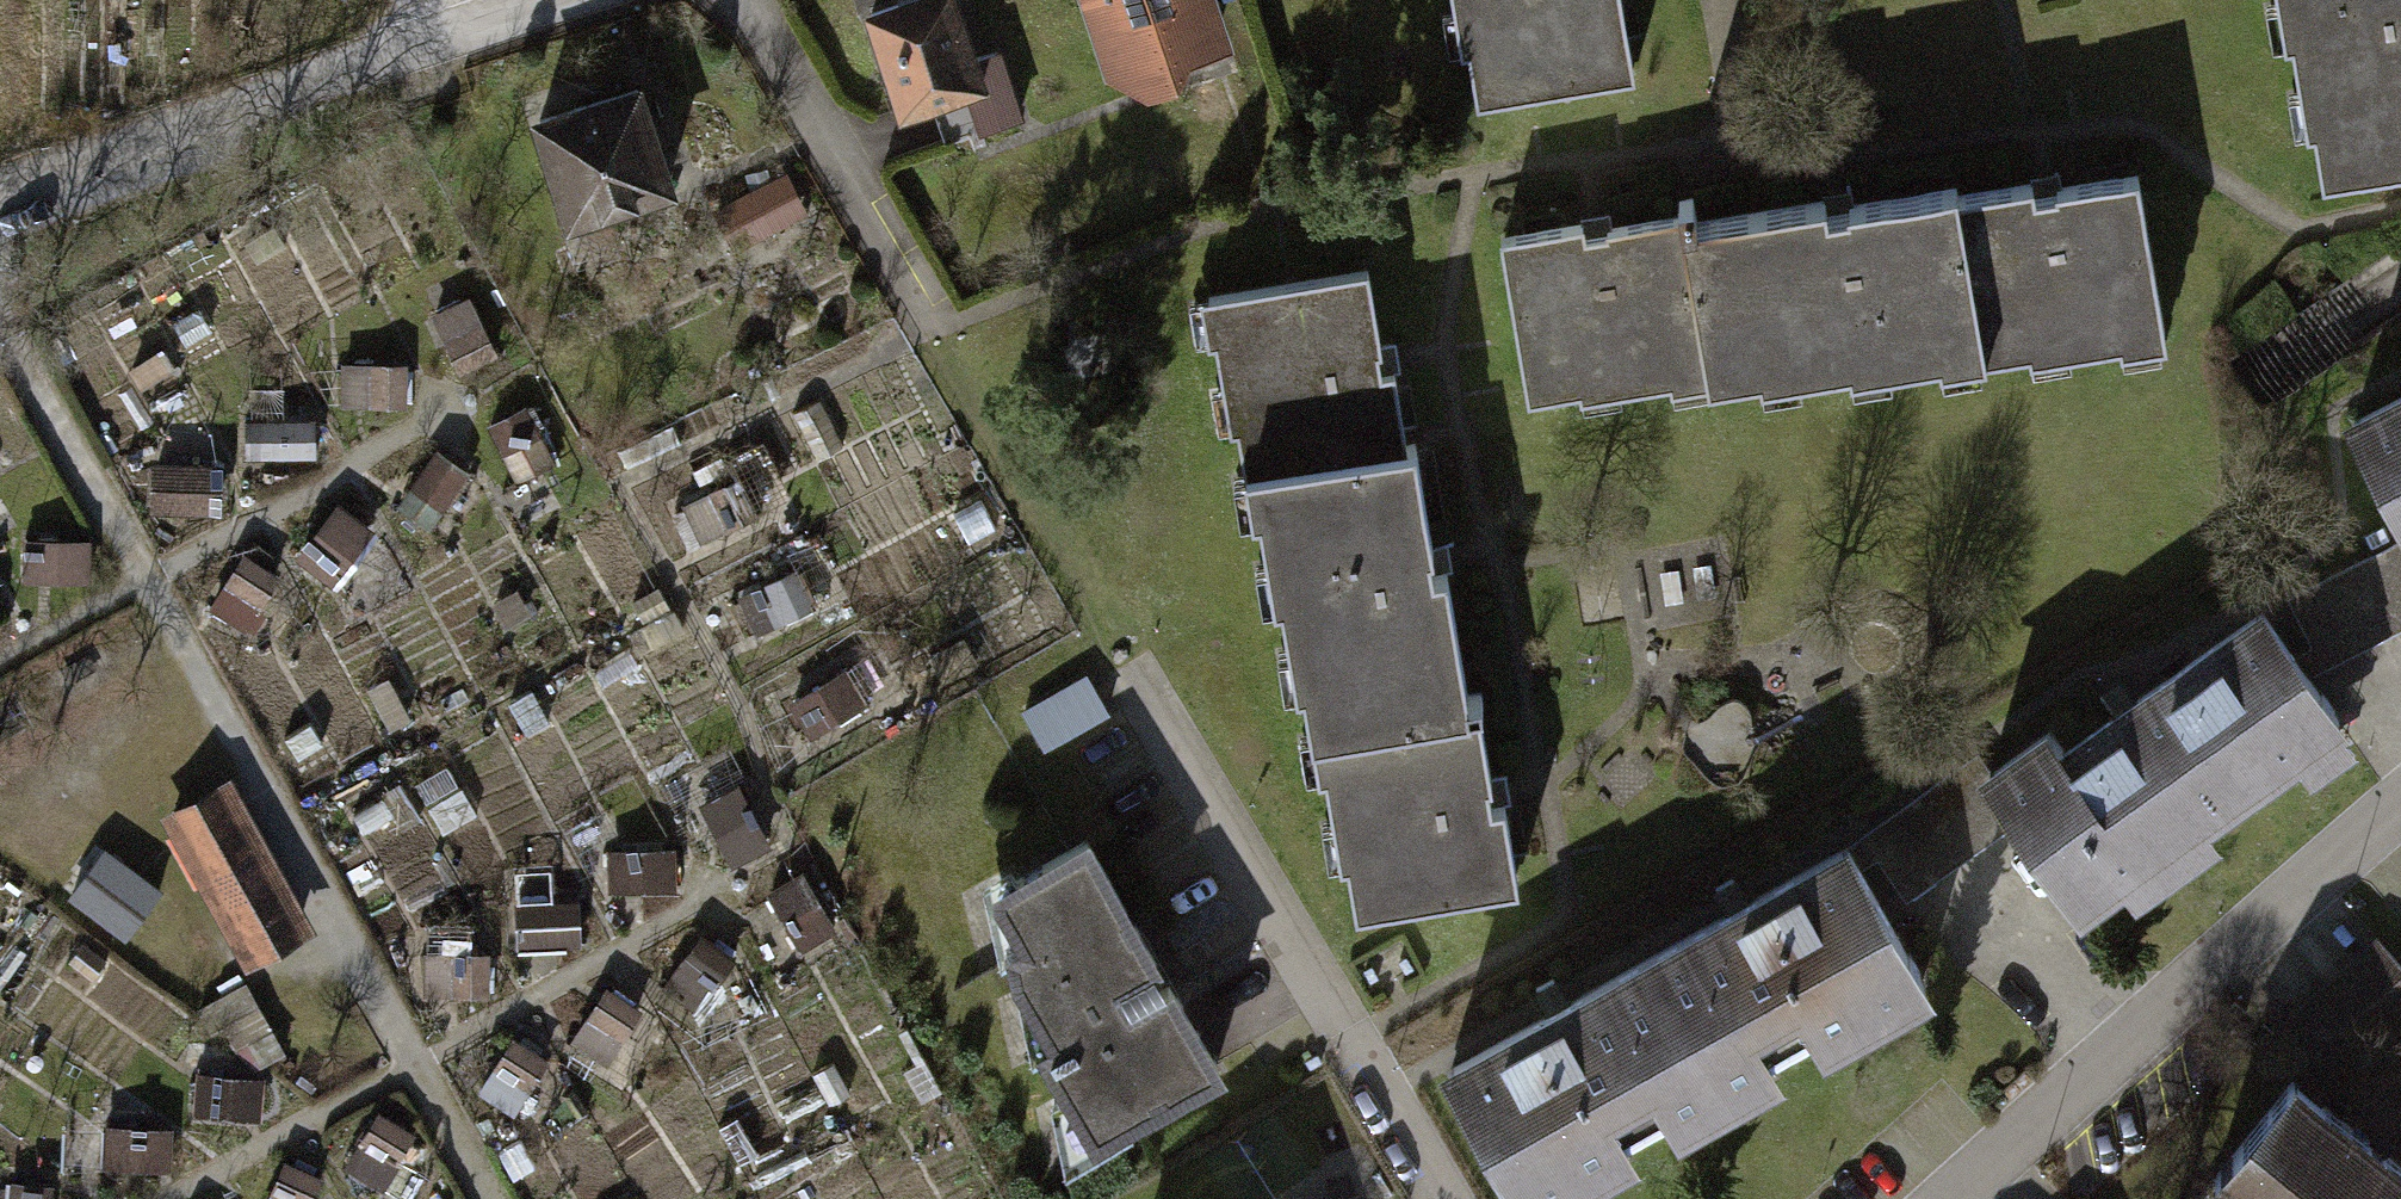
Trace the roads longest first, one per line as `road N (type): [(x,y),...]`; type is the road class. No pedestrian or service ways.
road 1 (track): [(0,316),(484,1198)]
road 2 (residential): [(1451,1198),(1130,675)]
road 3 (residential): [(2400,800),(1950,1198)]

